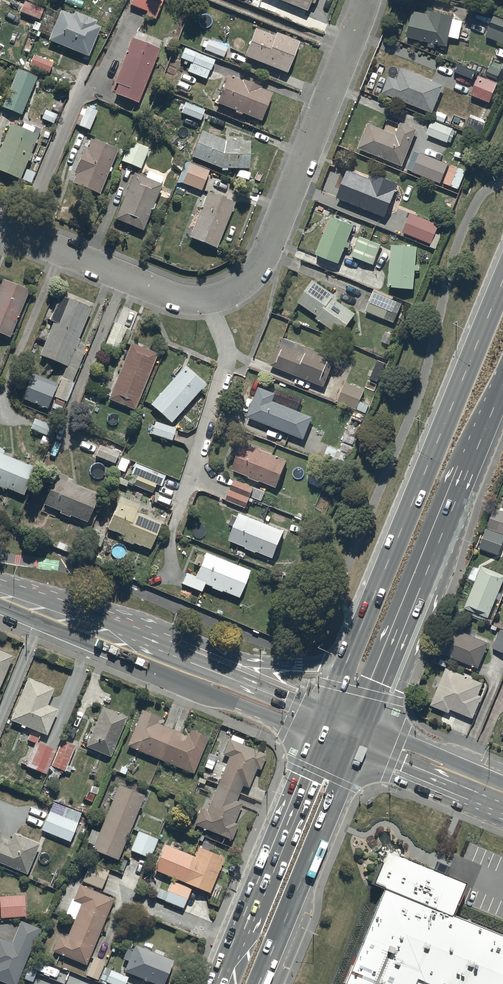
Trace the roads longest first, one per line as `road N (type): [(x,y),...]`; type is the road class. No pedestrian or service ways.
road 1 (residential): [(0,225),(179,296),(228,293),(263,263),(366,0)]
road 2 (trunk): [(502,384),(357,742)]
road 3 (trunk): [(357,638),(502,285)]
road 4 (secondary): [(0,592),(49,590),(254,662),(321,663),(357,638)]
road 5 (secondary): [(0,598),(326,726)]
road 6 (trunk): [(216,983),(326,726)]
road 7 (trunk): [(357,742),(259,983)]
road 8 (secondary): [(357,742),(502,803)]

